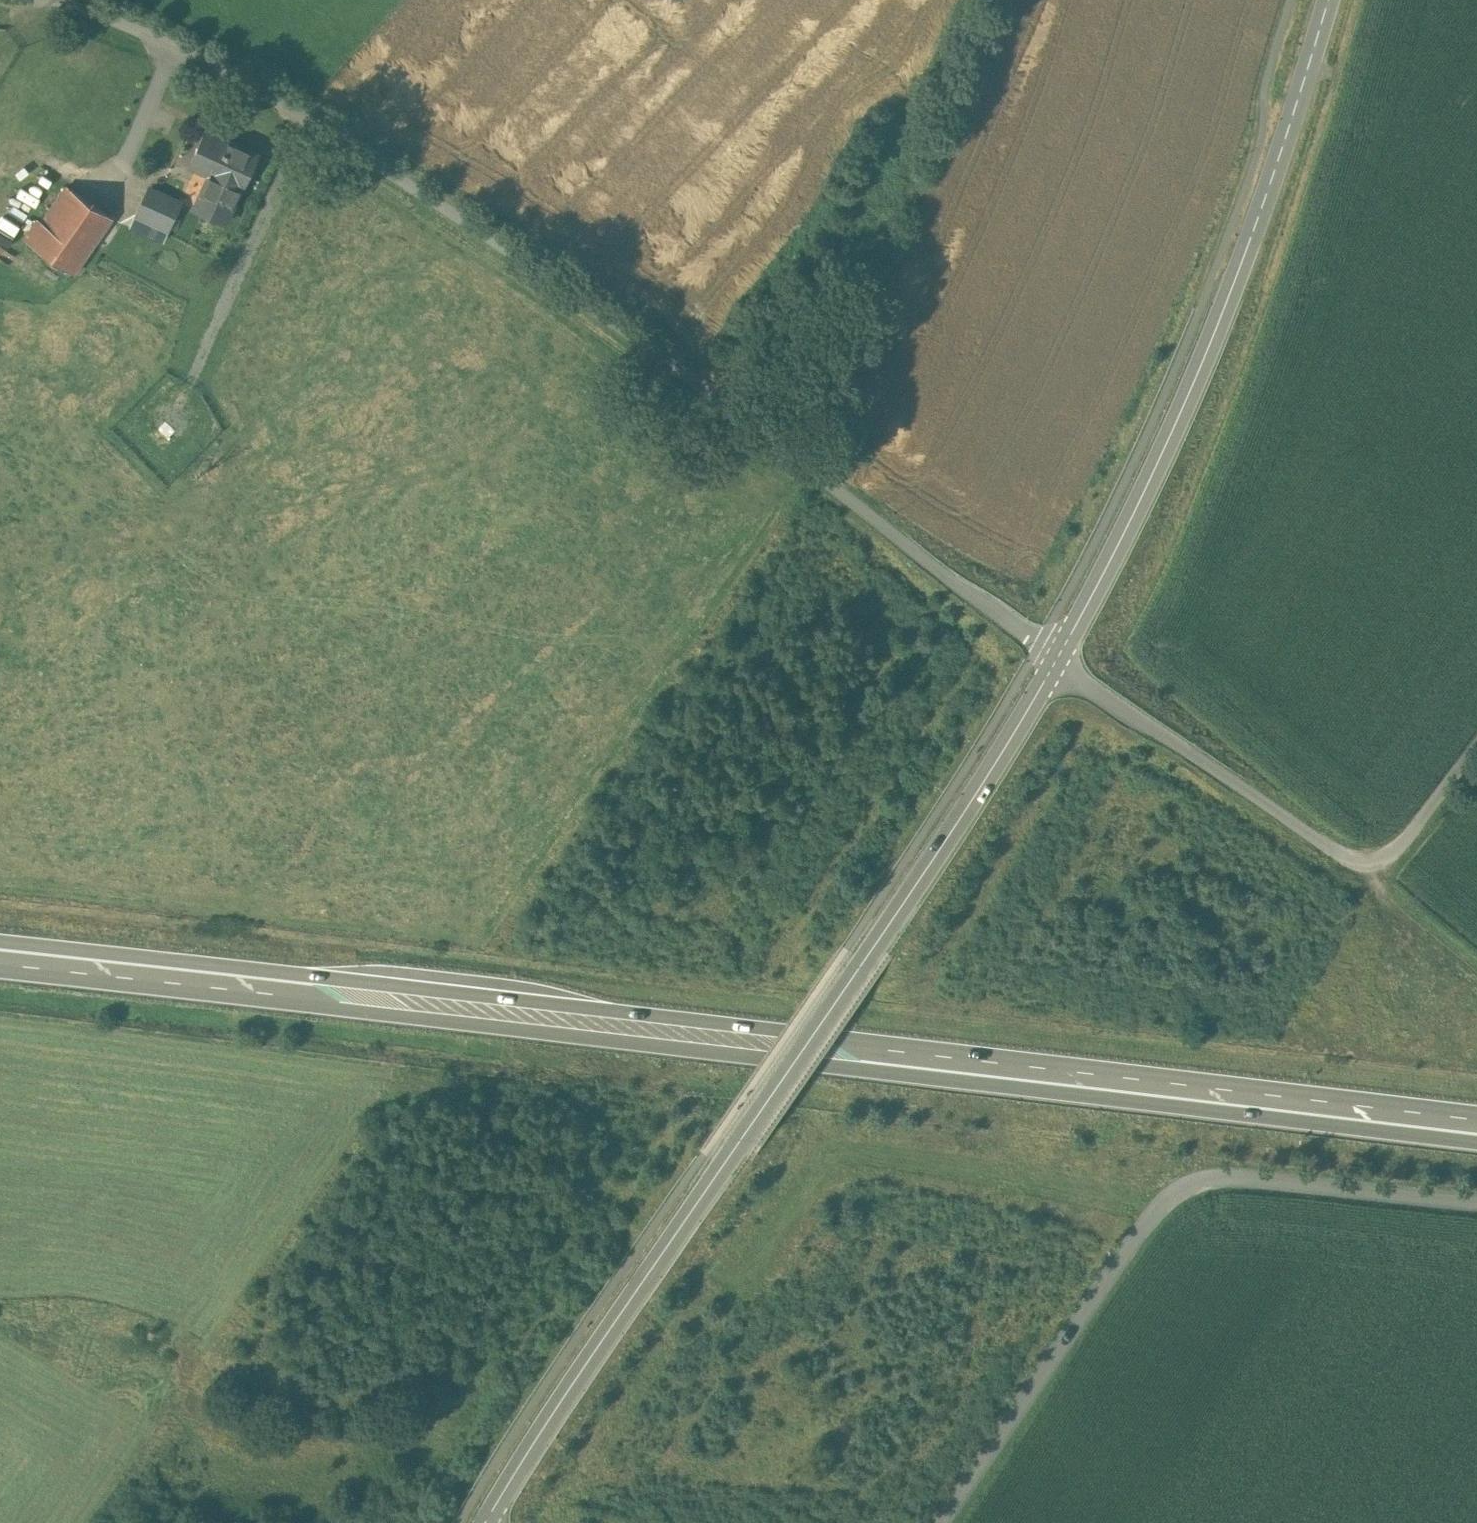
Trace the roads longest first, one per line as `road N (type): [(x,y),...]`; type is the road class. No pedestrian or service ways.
road 1 (trunk): [(1476,1117),(0,942)]
road 2 (trunk): [(0,967),(1476,1139)]
road 3 (unclassified): [(1055,655),(549,273),(267,90),(50,0)]
road 4 (tertiary): [(484,1522),(1055,655)]
road 5 (unclassified): [(941,1522),(1153,1210),(1182,1185),(1217,1174),(1476,1201)]
road 6 (tertiary): [(1055,655),(1212,330),(1326,0)]
road 7 (unclassified): [(1055,655),(1318,841),(1366,866),(1404,839),(1476,748)]

